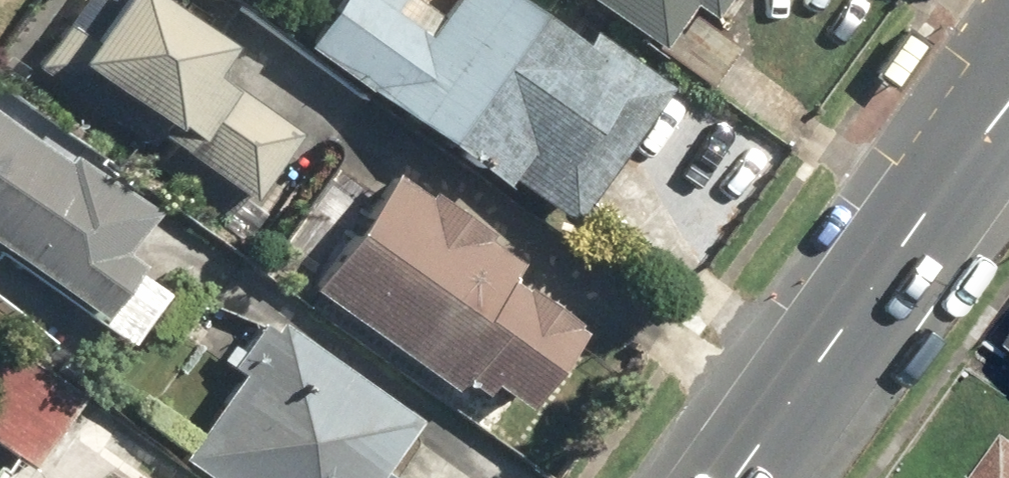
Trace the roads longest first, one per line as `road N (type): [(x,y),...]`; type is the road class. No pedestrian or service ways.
road 1 (primary): [(1008,83),(737,477)]

